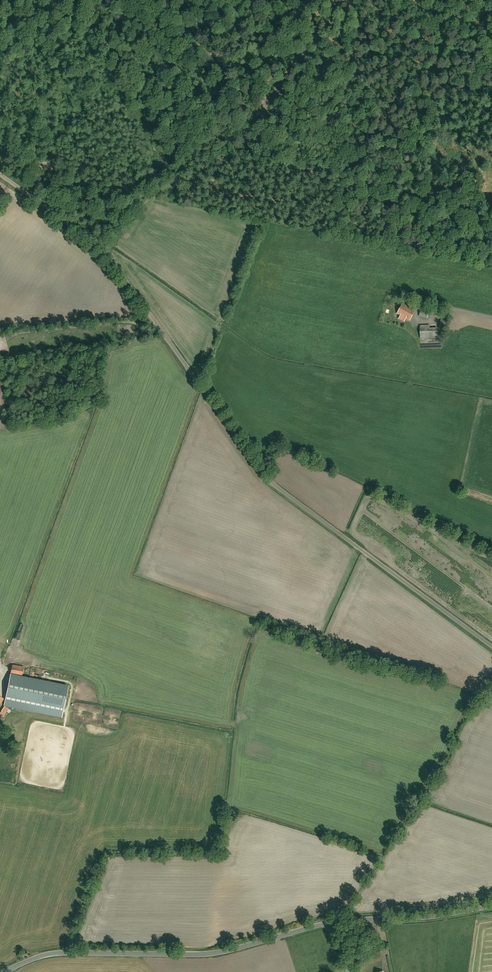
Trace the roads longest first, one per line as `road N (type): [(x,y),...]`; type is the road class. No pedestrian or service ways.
road 1 (unclassified): [(491,648),(264,478),(100,247),(0,174)]
road 2 (tertiary): [(5,971),(51,955),(204,955),(330,924),(491,907)]

